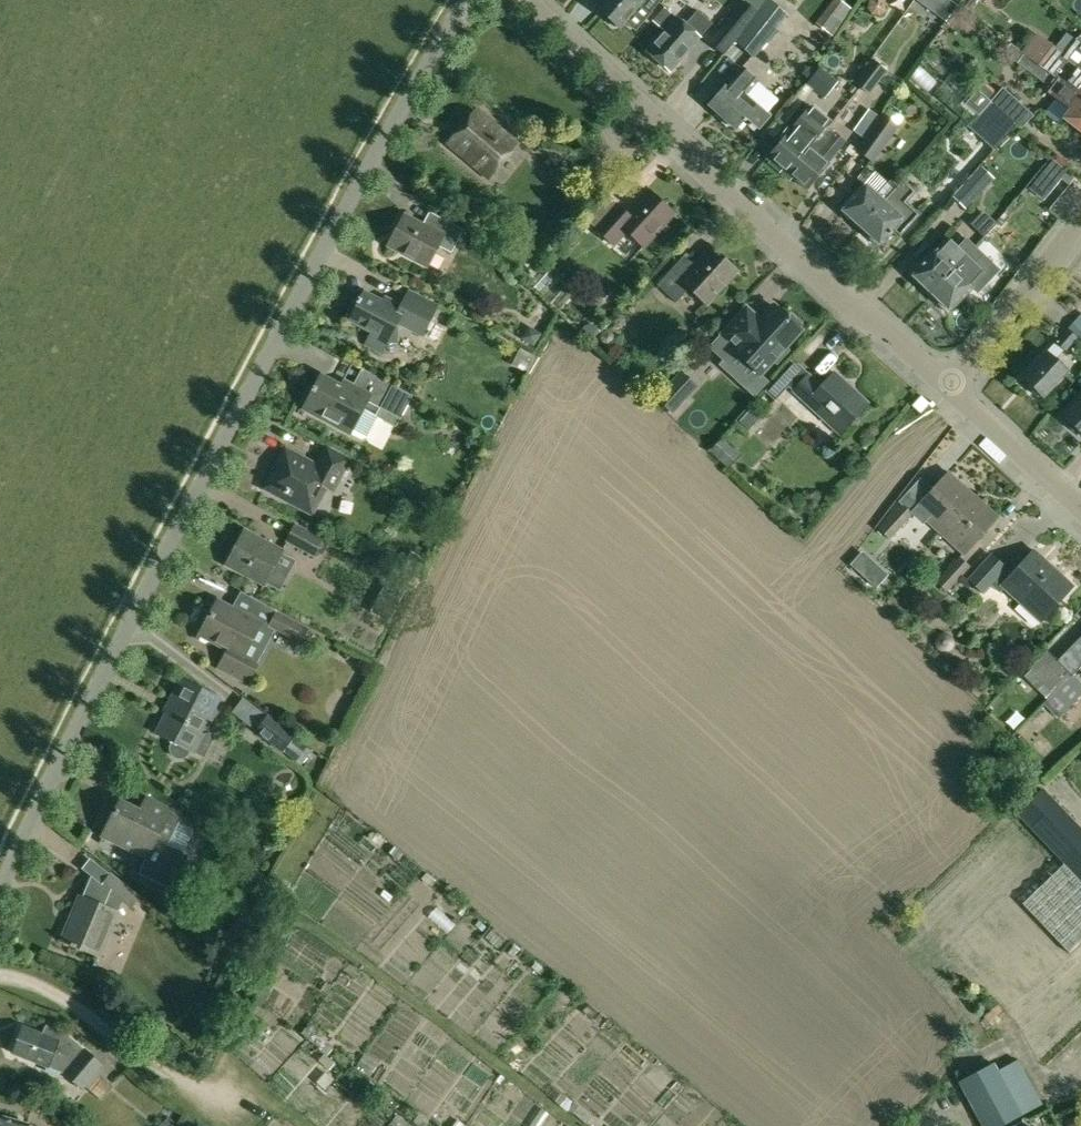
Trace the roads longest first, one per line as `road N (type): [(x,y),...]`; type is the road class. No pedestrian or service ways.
road 1 (residential): [(0,894),(137,609),(371,162),(469,0)]
road 2 (residential): [(948,386),(835,294),(526,0)]
road 3 (residential): [(948,386),(1080,219)]
road 4 (residential): [(1080,509),(948,386)]

